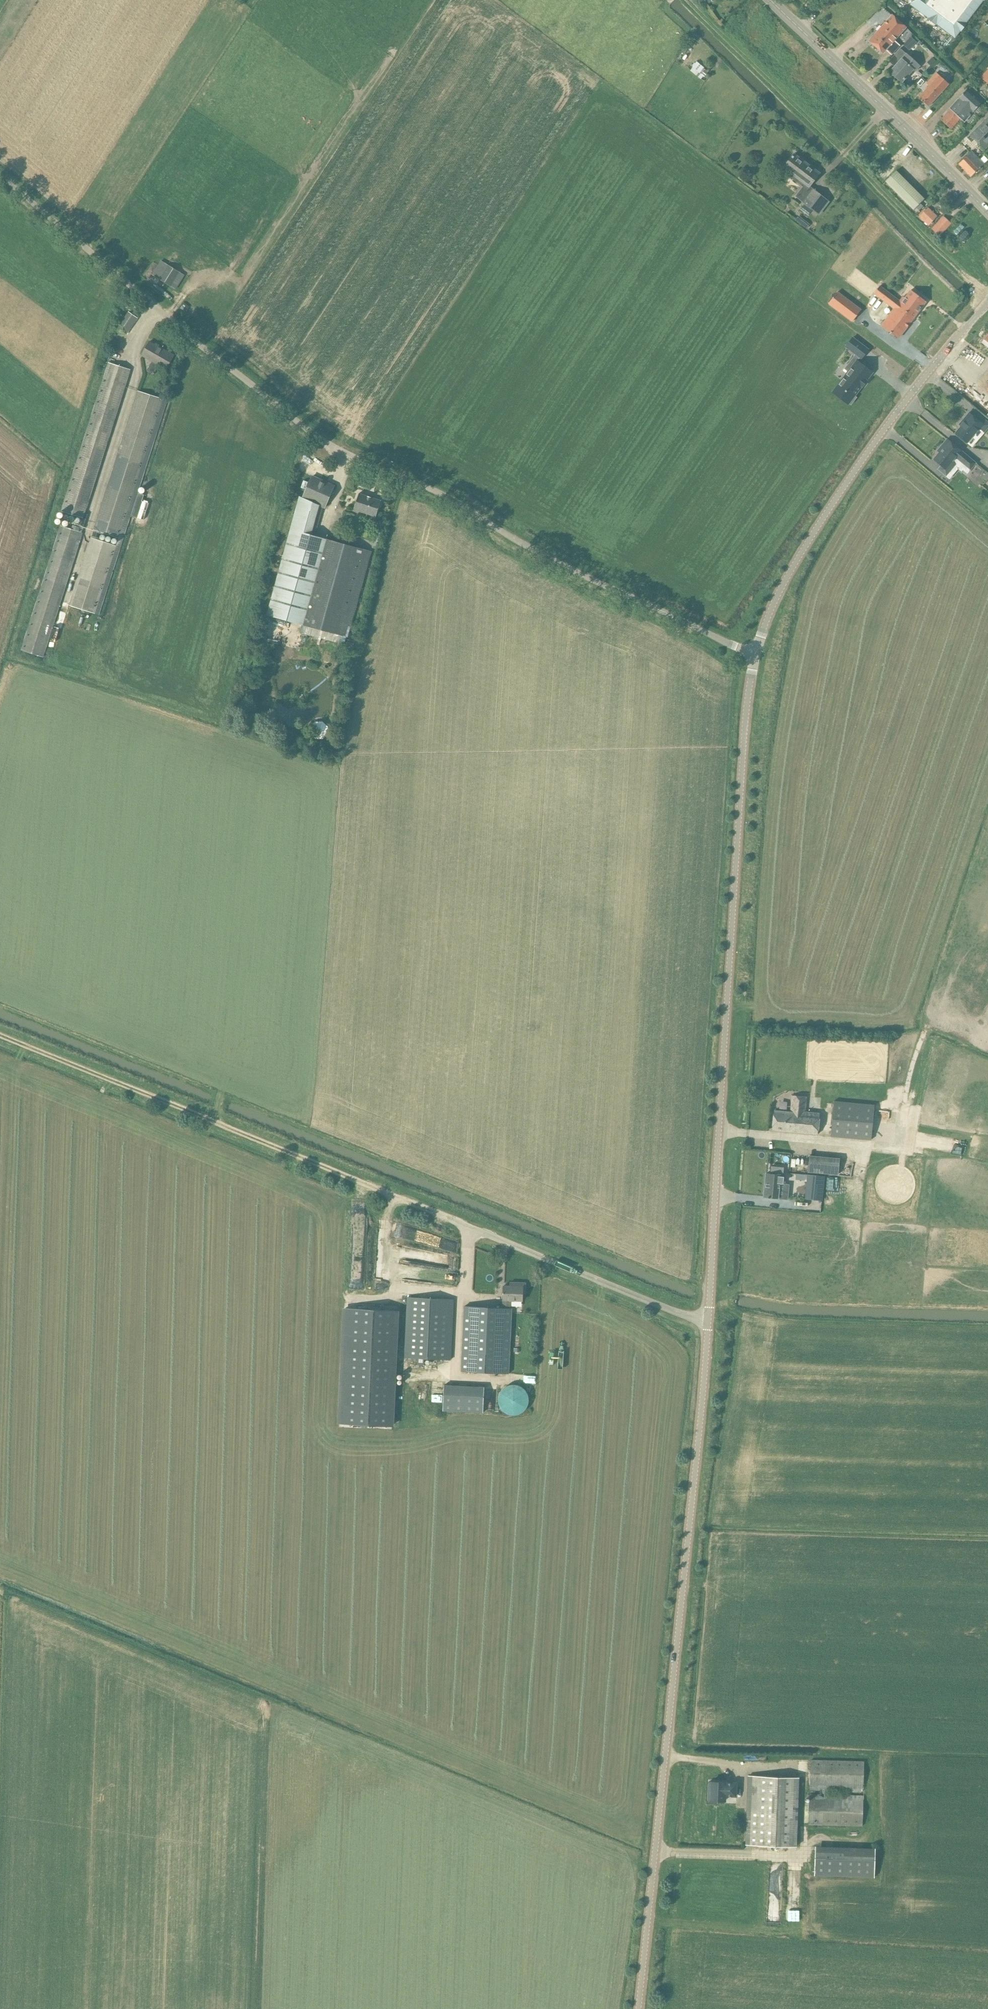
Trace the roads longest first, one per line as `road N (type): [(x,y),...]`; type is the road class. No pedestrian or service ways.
road 1 (unclassified): [(755,655),(319,429),(0,168)]
road 2 (unclassified): [(638,2008),(707,1323)]
road 3 (unclassified): [(707,1323),(755,655)]
road 4 (track): [(0,1037),(441,1215)]
road 5 (unclassified): [(755,655),(787,573),(829,509),(981,315)]
road 6 (secondary): [(987,213),(770,0)]
road 7 (unclassified): [(707,1323),(441,1215)]
road 8 (residential): [(987,103),(888,0)]

